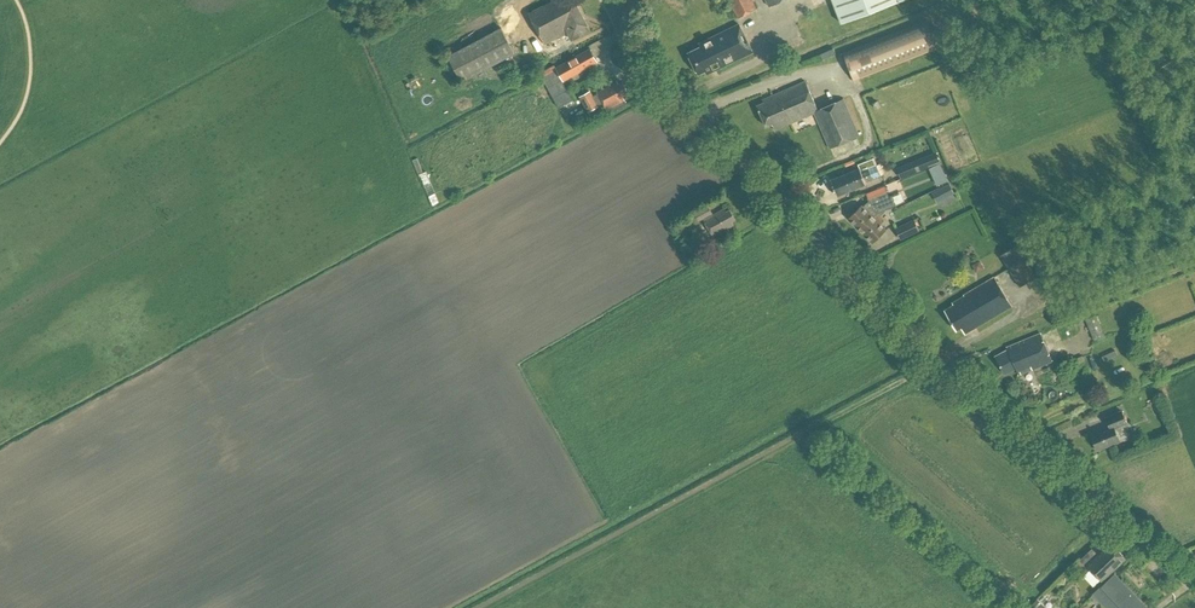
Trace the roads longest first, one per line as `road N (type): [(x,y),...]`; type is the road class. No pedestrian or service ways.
road 1 (tertiary): [(1194,585),(842,263),(660,79),(608,0)]
road 2 (track): [(1089,352),(1095,377),(1084,399),(1019,429)]

